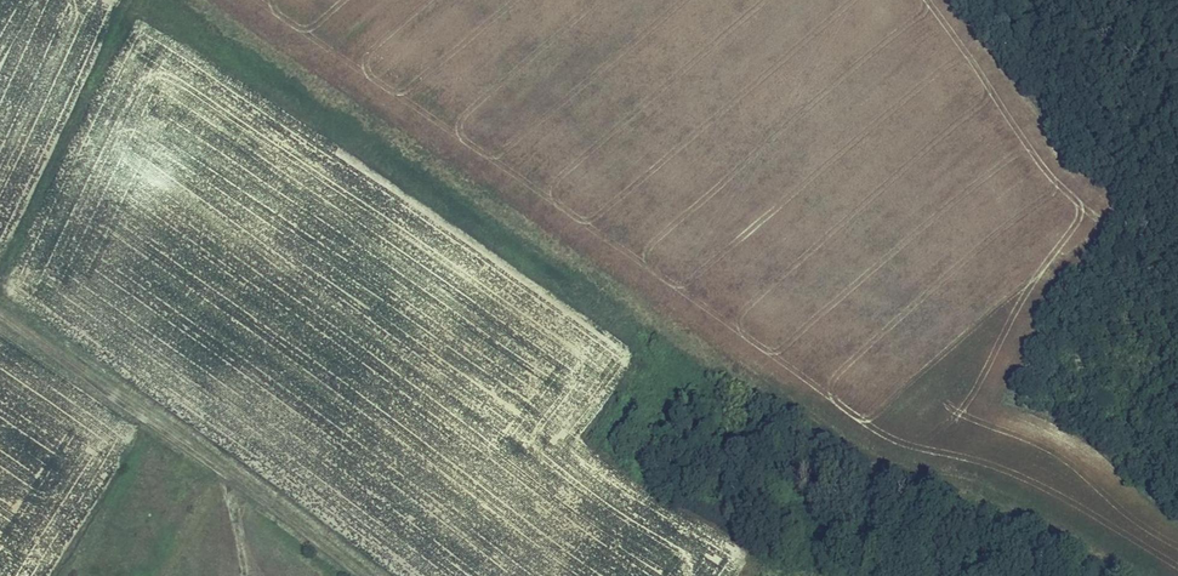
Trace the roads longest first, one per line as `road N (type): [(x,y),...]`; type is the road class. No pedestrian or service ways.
road 1 (track): [(0,310),(89,368),(362,575)]

